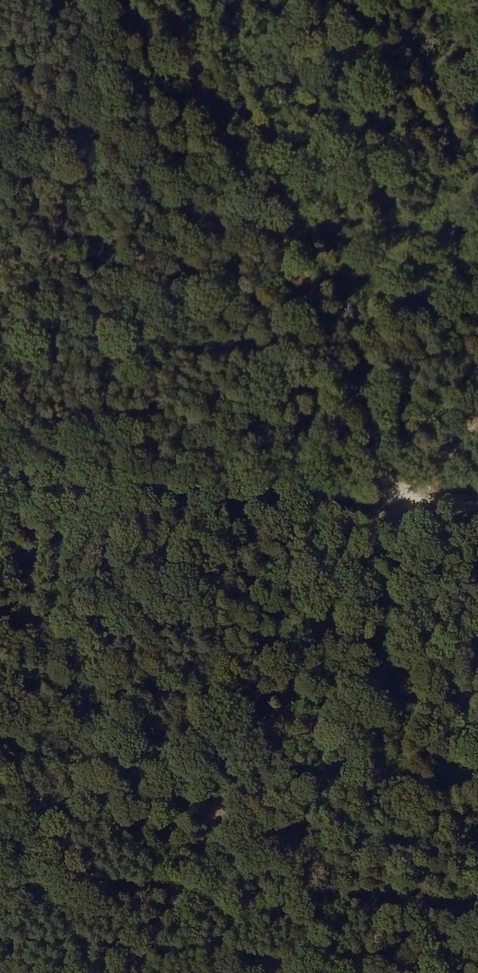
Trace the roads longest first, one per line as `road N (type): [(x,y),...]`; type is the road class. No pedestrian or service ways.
road 1 (track): [(0,486),(477,510)]

